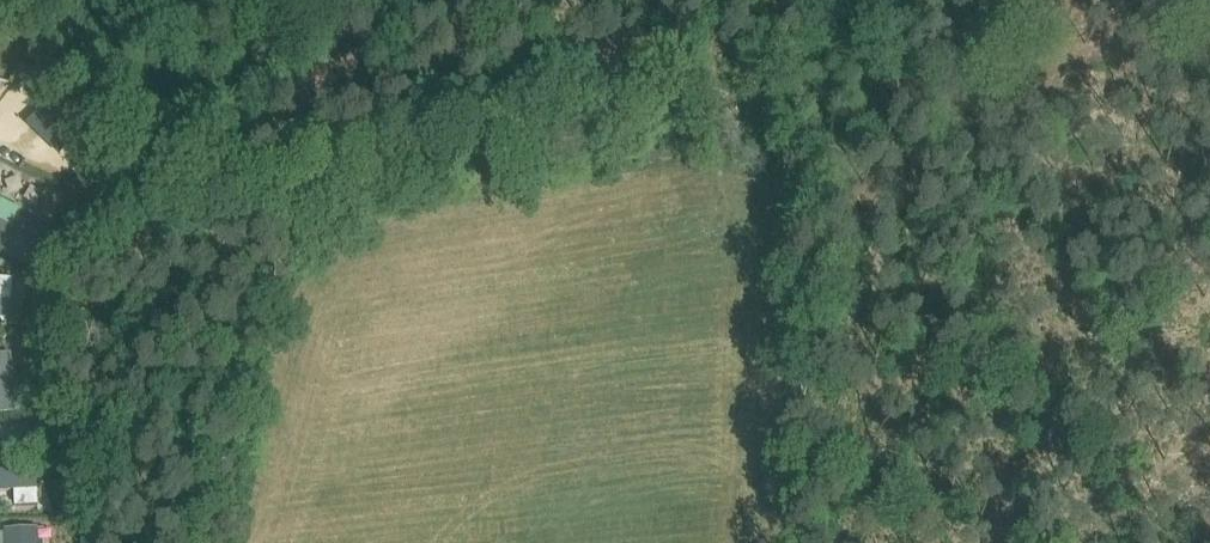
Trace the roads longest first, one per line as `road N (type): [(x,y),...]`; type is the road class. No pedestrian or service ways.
road 1 (track): [(1209,30),(141,224)]
road 2 (track): [(1209,457),(1060,542)]

